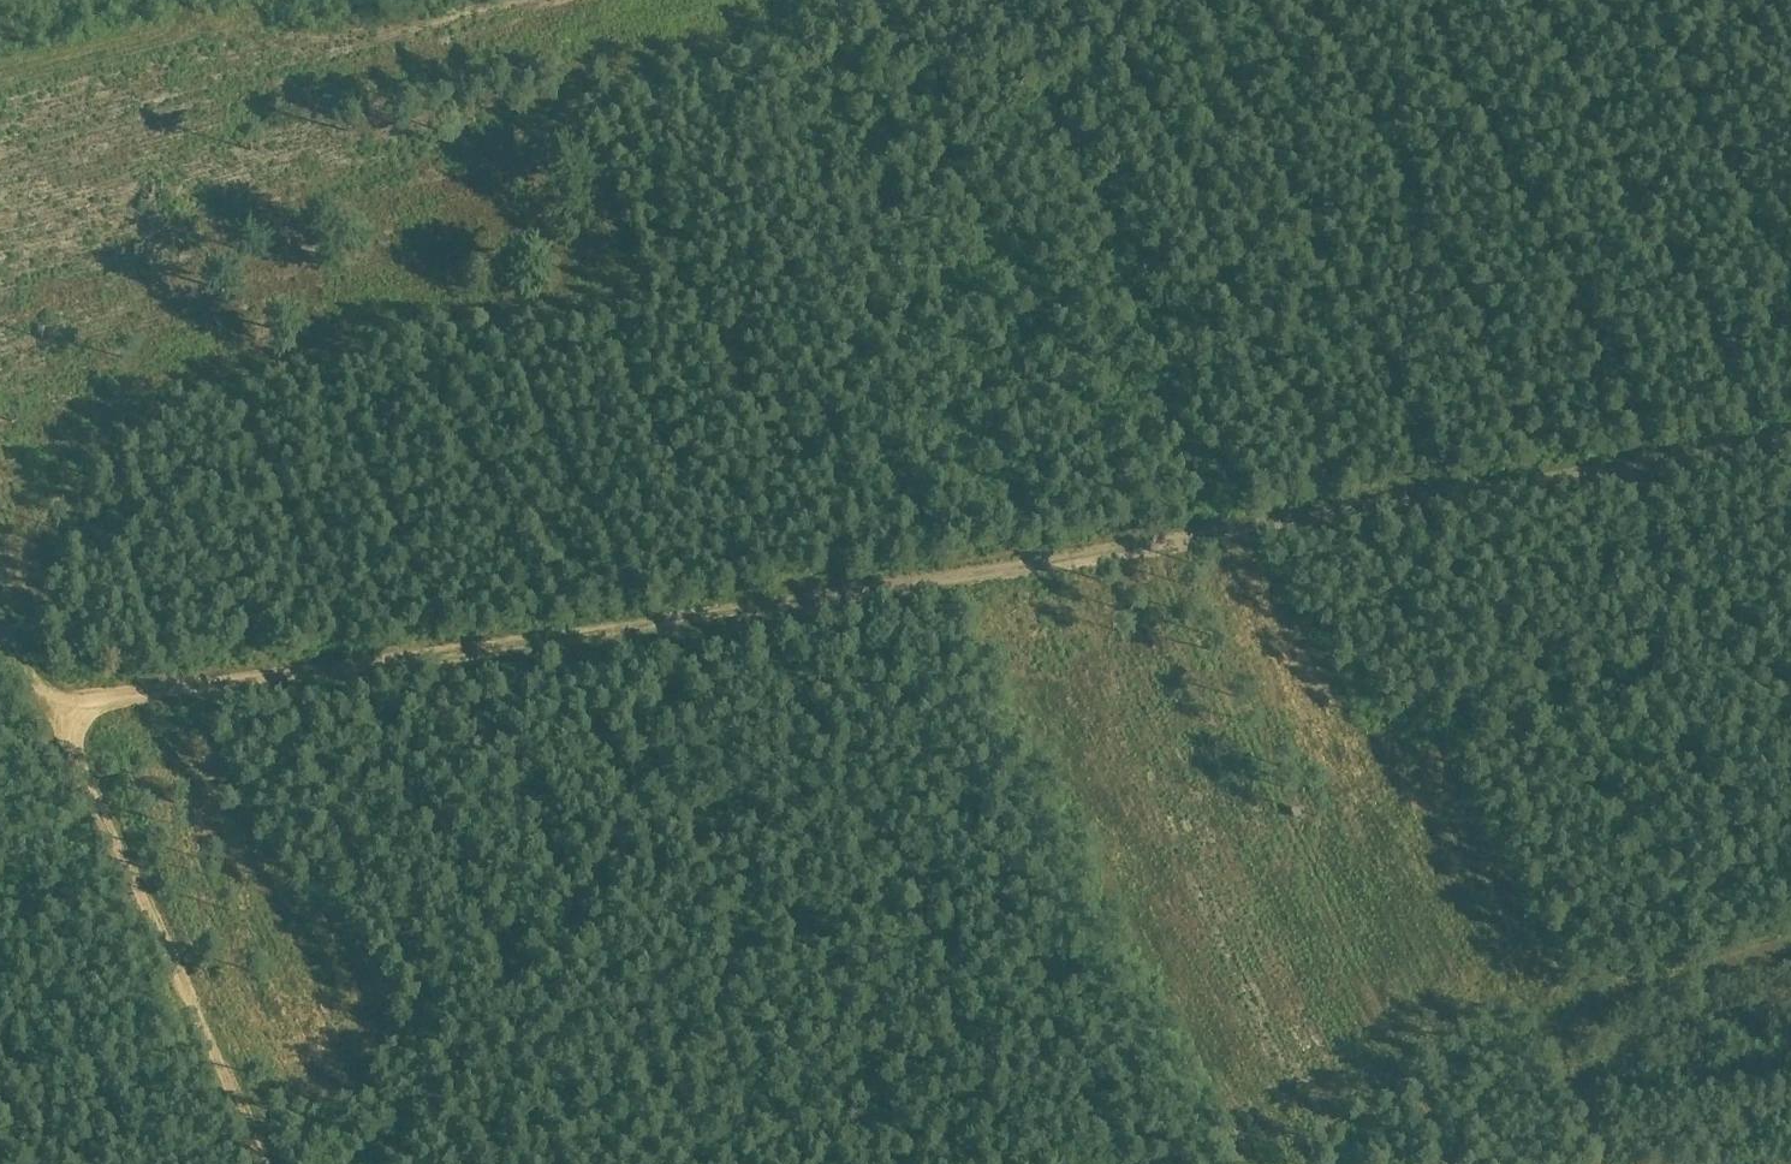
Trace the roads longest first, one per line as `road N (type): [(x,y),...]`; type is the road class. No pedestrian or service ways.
road 1 (track): [(1790,438),(62,712)]
road 2 (track): [(265,1163),(0,566)]
road 3 (track): [(0,112),(178,61),(172,0)]

